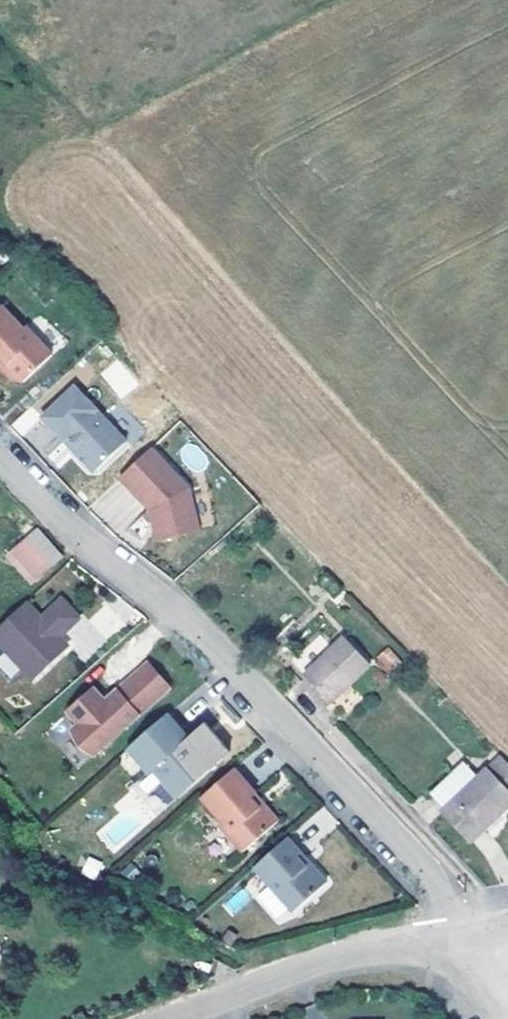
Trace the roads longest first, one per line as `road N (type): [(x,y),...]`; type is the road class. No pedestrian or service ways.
road 1 (residential): [(473,941),(416,866),(224,664),(46,516),(0,467)]
road 2 (residential): [(171,1018),(317,963),(473,941)]

